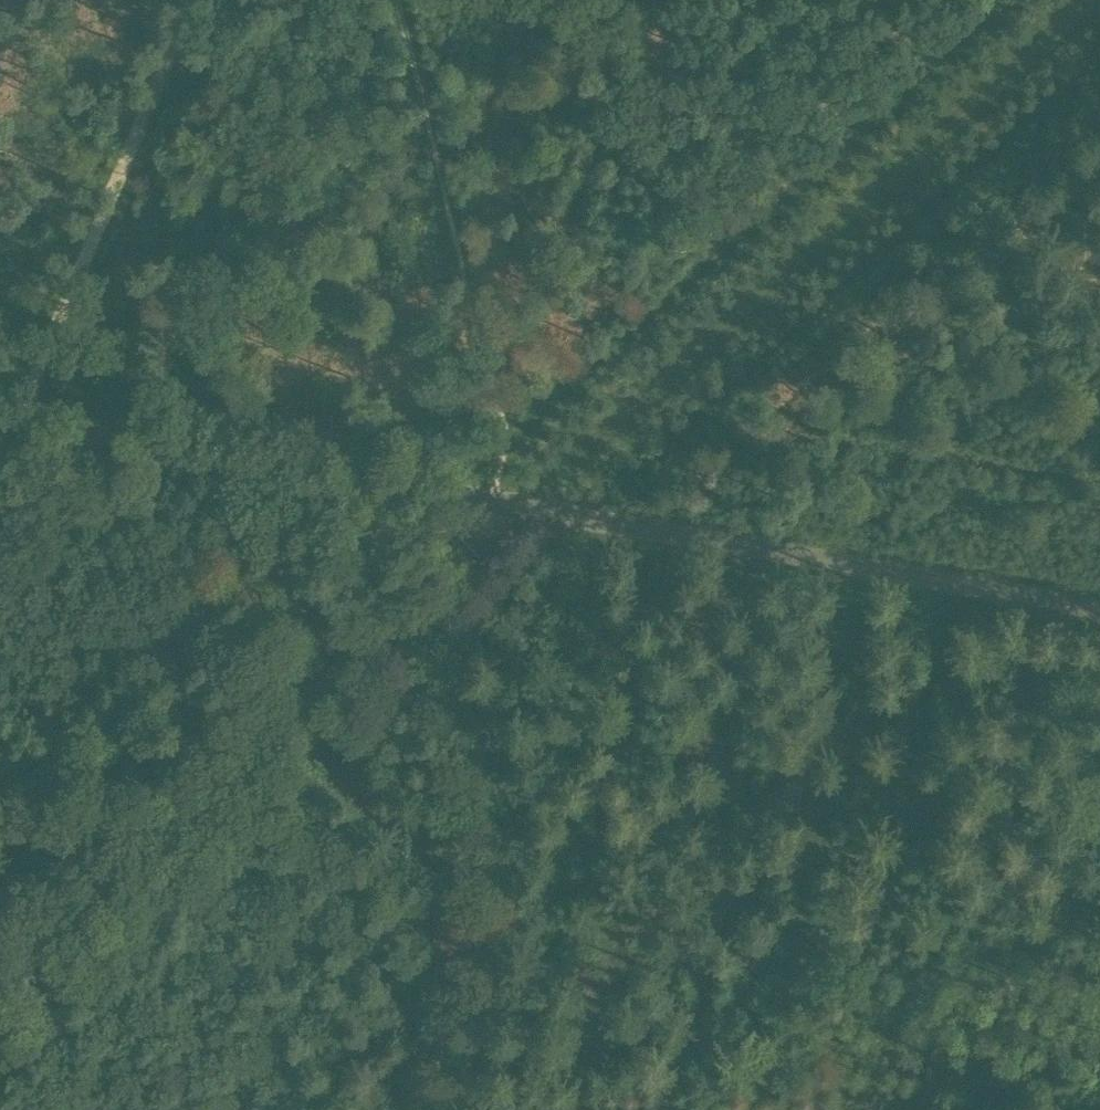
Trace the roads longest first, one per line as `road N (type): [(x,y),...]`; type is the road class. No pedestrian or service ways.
road 1 (tertiary): [(1099,606),(0,417)]
road 2 (track): [(1089,0),(517,508)]
road 3 (track): [(0,970),(412,602)]
road 4 (track): [(412,602),(464,736),(490,867),(453,1109)]
road 5 (track): [(190,0),(24,422)]
road 6 (track): [(460,1070),(655,1109)]
road 7 (track): [(412,602),(517,508)]

